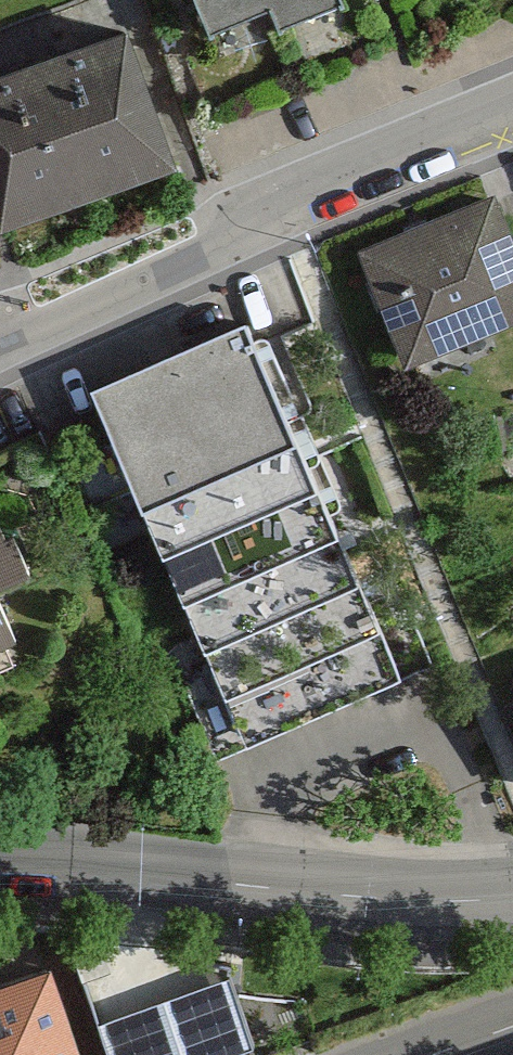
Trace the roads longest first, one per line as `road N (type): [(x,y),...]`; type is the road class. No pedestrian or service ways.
road 1 (residential): [(512,117),(226,236),(0,343)]
road 2 (secondary): [(512,897),(375,899),(0,871)]

